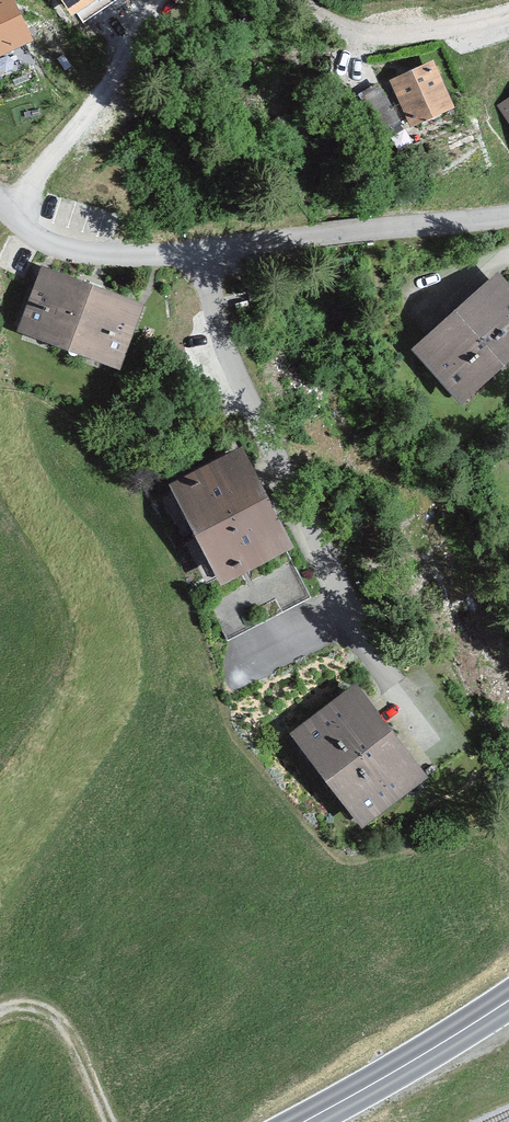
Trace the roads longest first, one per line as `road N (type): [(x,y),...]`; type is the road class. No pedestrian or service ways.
road 1 (residential): [(441,721),(285,471),(226,350),(199,252)]
road 2 (residential): [(508,215),(199,252)]
road 3 (track): [(8,214),(119,71),(160,0)]
road 4 (secondary): [(302,1121),(508,996)]
road 5 (residential): [(199,252),(61,250),(31,235),(0,202)]
road 6 (track): [(301,0),(357,31),(398,36),(508,22)]
road 7 (track): [(112,1121),(69,1028),(41,1007),(0,1014)]

